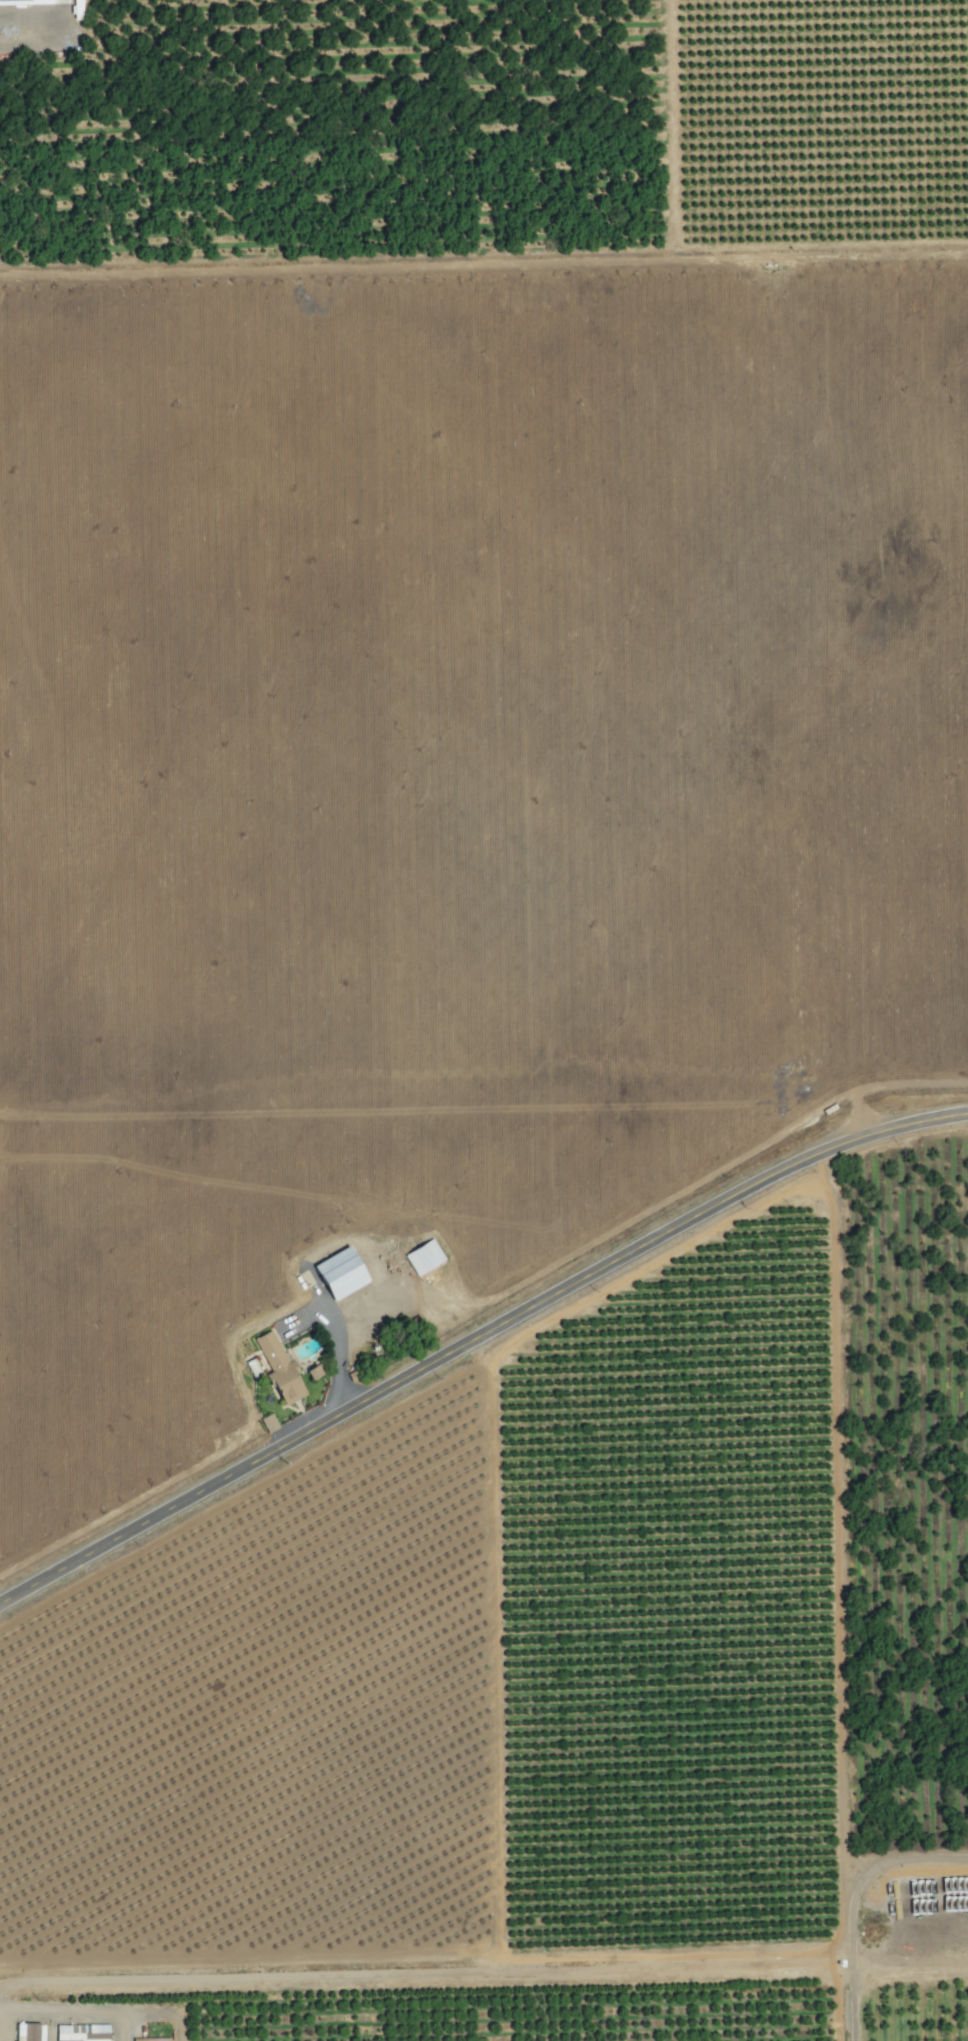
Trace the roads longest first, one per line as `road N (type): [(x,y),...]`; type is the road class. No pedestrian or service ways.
road 1 (residential): [(0,1600),(785,1165),(895,1122),(967,1113)]
road 2 (residential): [(860,2040),(862,1891),(884,1866),(967,1859)]

